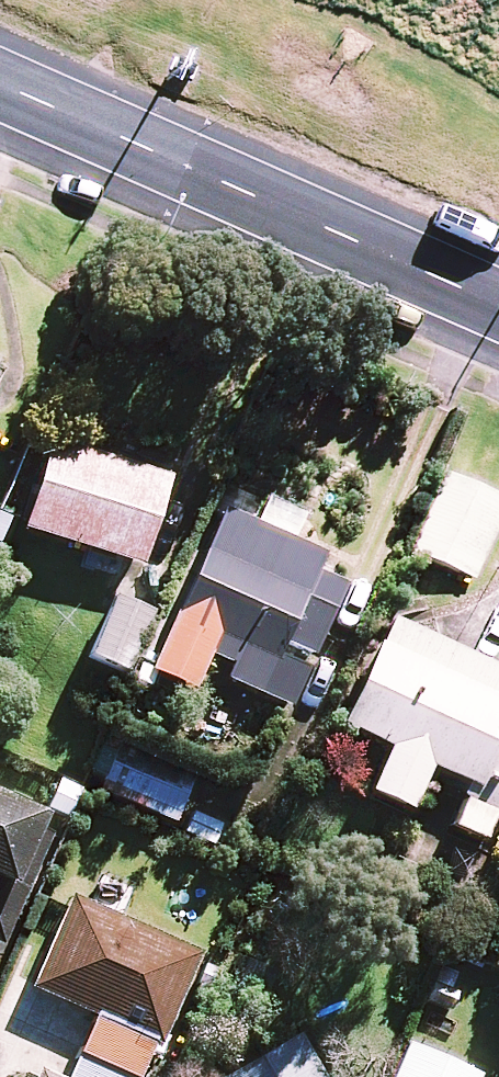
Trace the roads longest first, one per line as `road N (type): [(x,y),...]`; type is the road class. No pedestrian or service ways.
road 1 (secondary): [(0,87),(498,307)]

